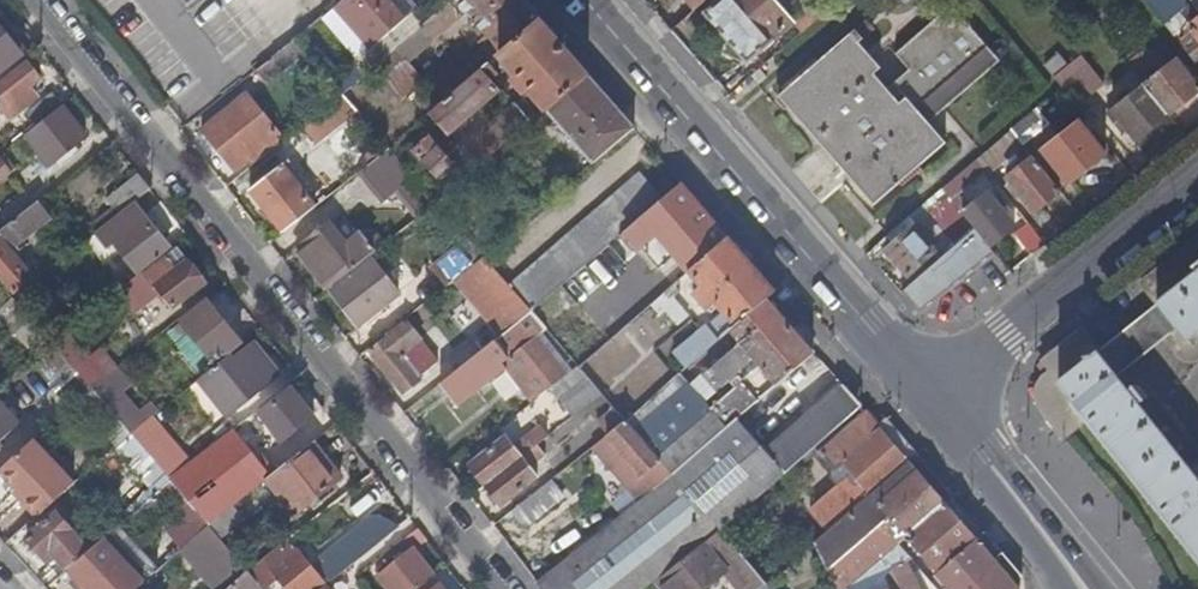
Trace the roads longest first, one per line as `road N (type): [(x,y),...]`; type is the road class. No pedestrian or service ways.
road 1 (residential): [(501,588),(38,0)]
road 2 (secondary): [(926,395),(588,0)]
road 3 (tertiary): [(982,349),(1197,176)]
road 4 (tertiary): [(1091,588),(982,349)]
road 5 (secondary): [(1085,588),(926,395)]

